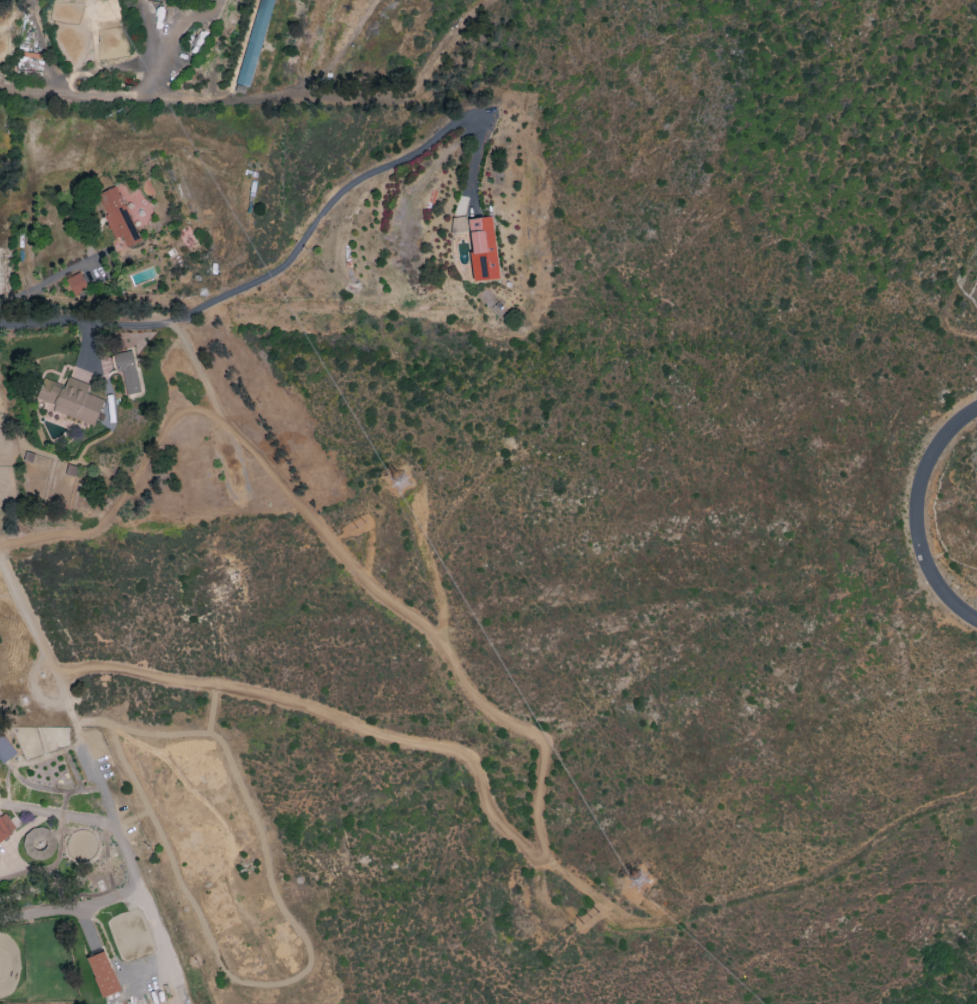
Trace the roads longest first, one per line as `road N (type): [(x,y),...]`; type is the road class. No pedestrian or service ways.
road 1 (residential): [(976,413),(941,451),(924,495),(929,547),(958,609),(976,621)]

